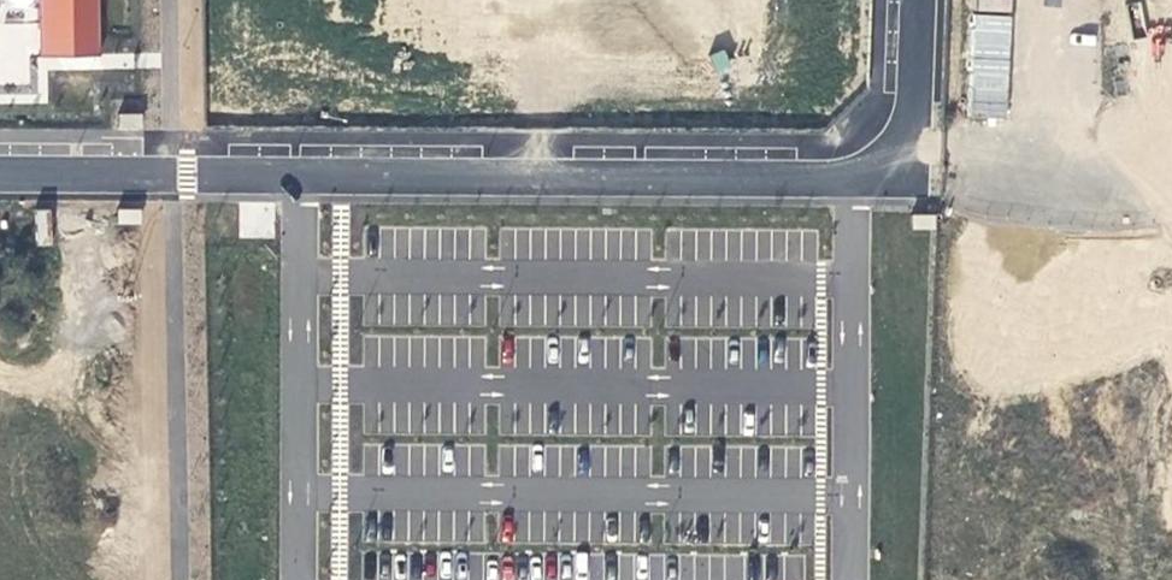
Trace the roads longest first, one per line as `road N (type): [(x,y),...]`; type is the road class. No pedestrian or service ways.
road 1 (unclassified): [(918,0),(913,107),(901,136),(875,161),(834,176),(0,170)]

